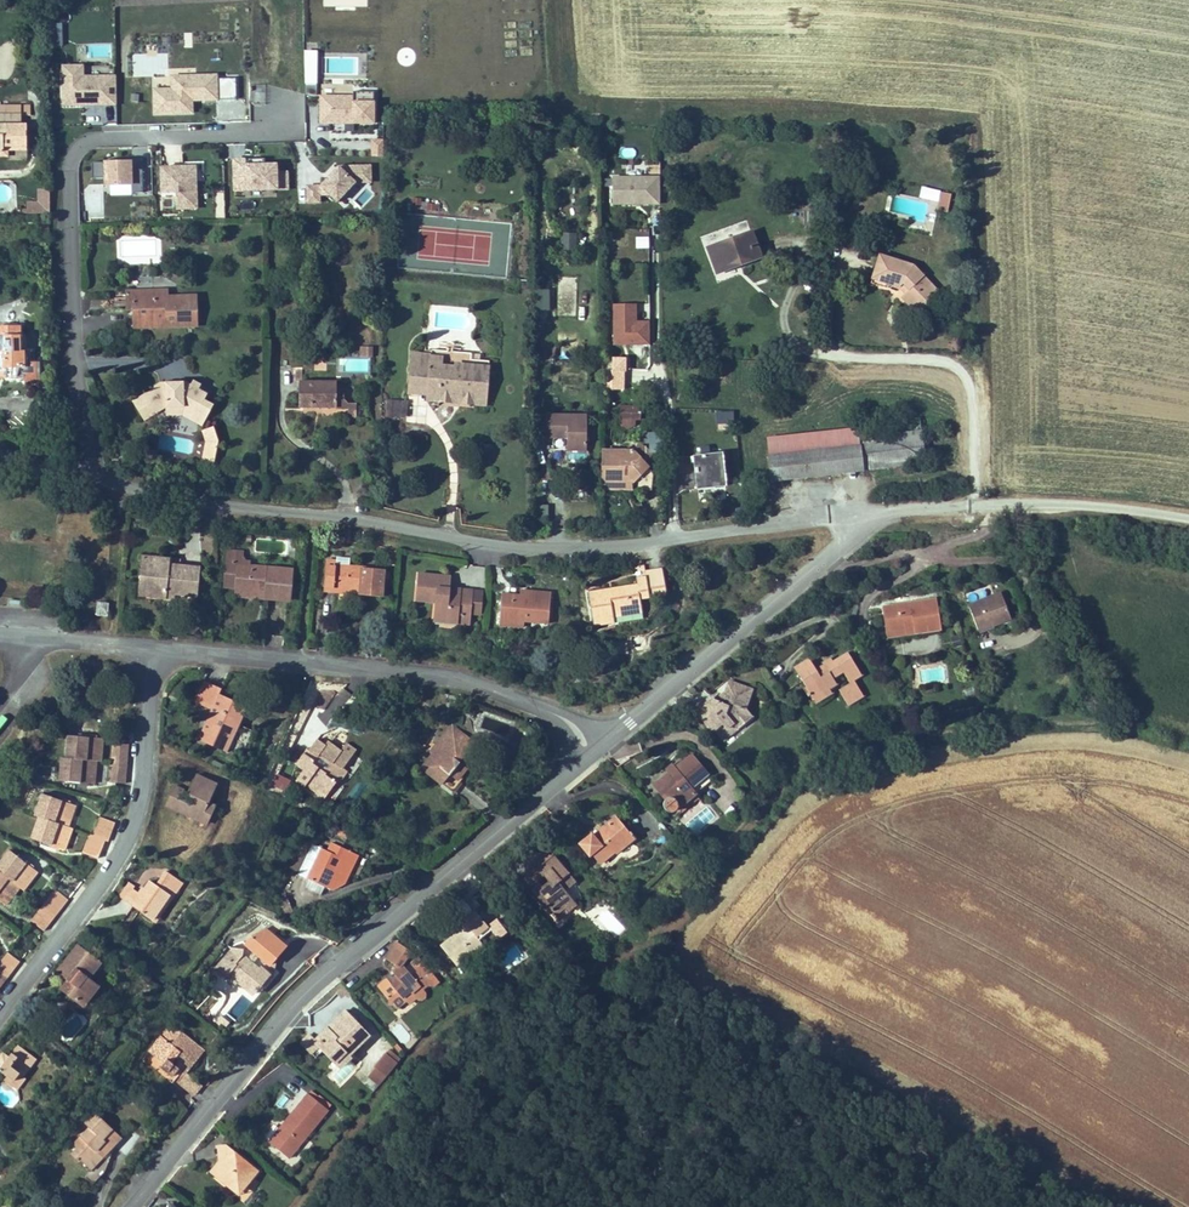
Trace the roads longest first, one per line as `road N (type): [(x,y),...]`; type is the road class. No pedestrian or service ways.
road 1 (unclassified): [(90,476),(224,506),(533,550),(827,517),(852,525)]
road 2 (residential): [(128,1206),(330,970),(593,752)]
road 3 (residential): [(90,476),(73,359),(69,166),(76,152),(91,142),(252,134),(284,117)]
road 4 (residential): [(157,645),(469,681),(550,712),(573,725),(593,752)]
road 5 (residential): [(157,645),(147,771),(118,886),(0,1031)]
road 6 (unclassified): [(593,752),(840,546),(852,525)]
road 7 (unclassified): [(852,525),(887,512),(1062,505),(1188,519)]
road 8 (residential): [(0,631),(157,645)]

